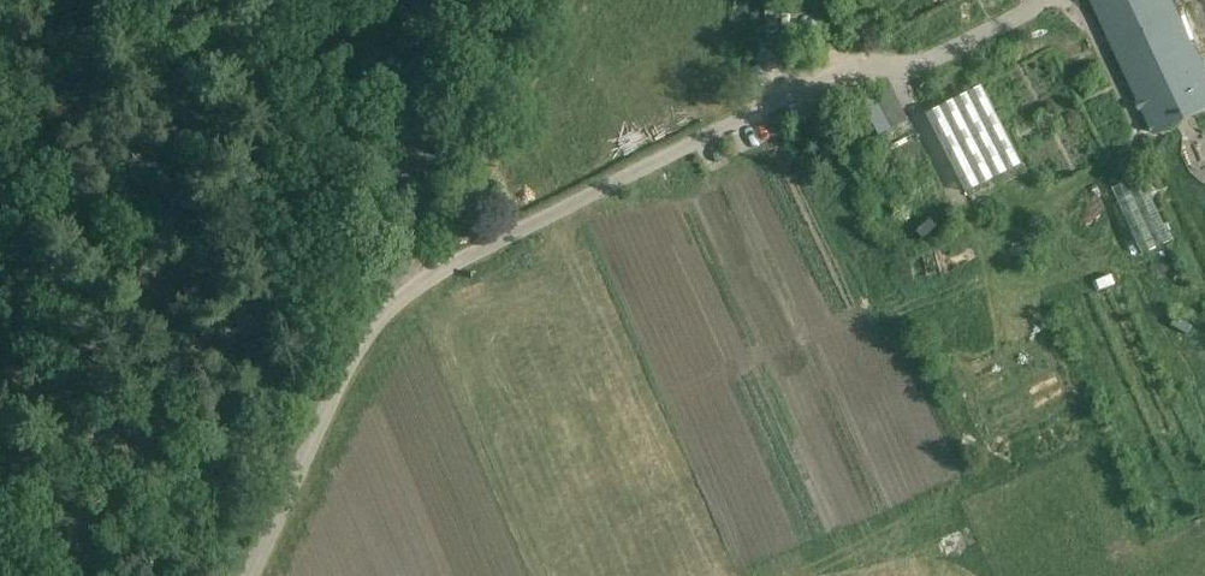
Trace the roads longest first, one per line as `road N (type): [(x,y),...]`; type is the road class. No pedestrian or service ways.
road 1 (unclassified): [(397,304),(362,336),(248,575)]
road 2 (track): [(388,0),(409,125),(397,304)]

